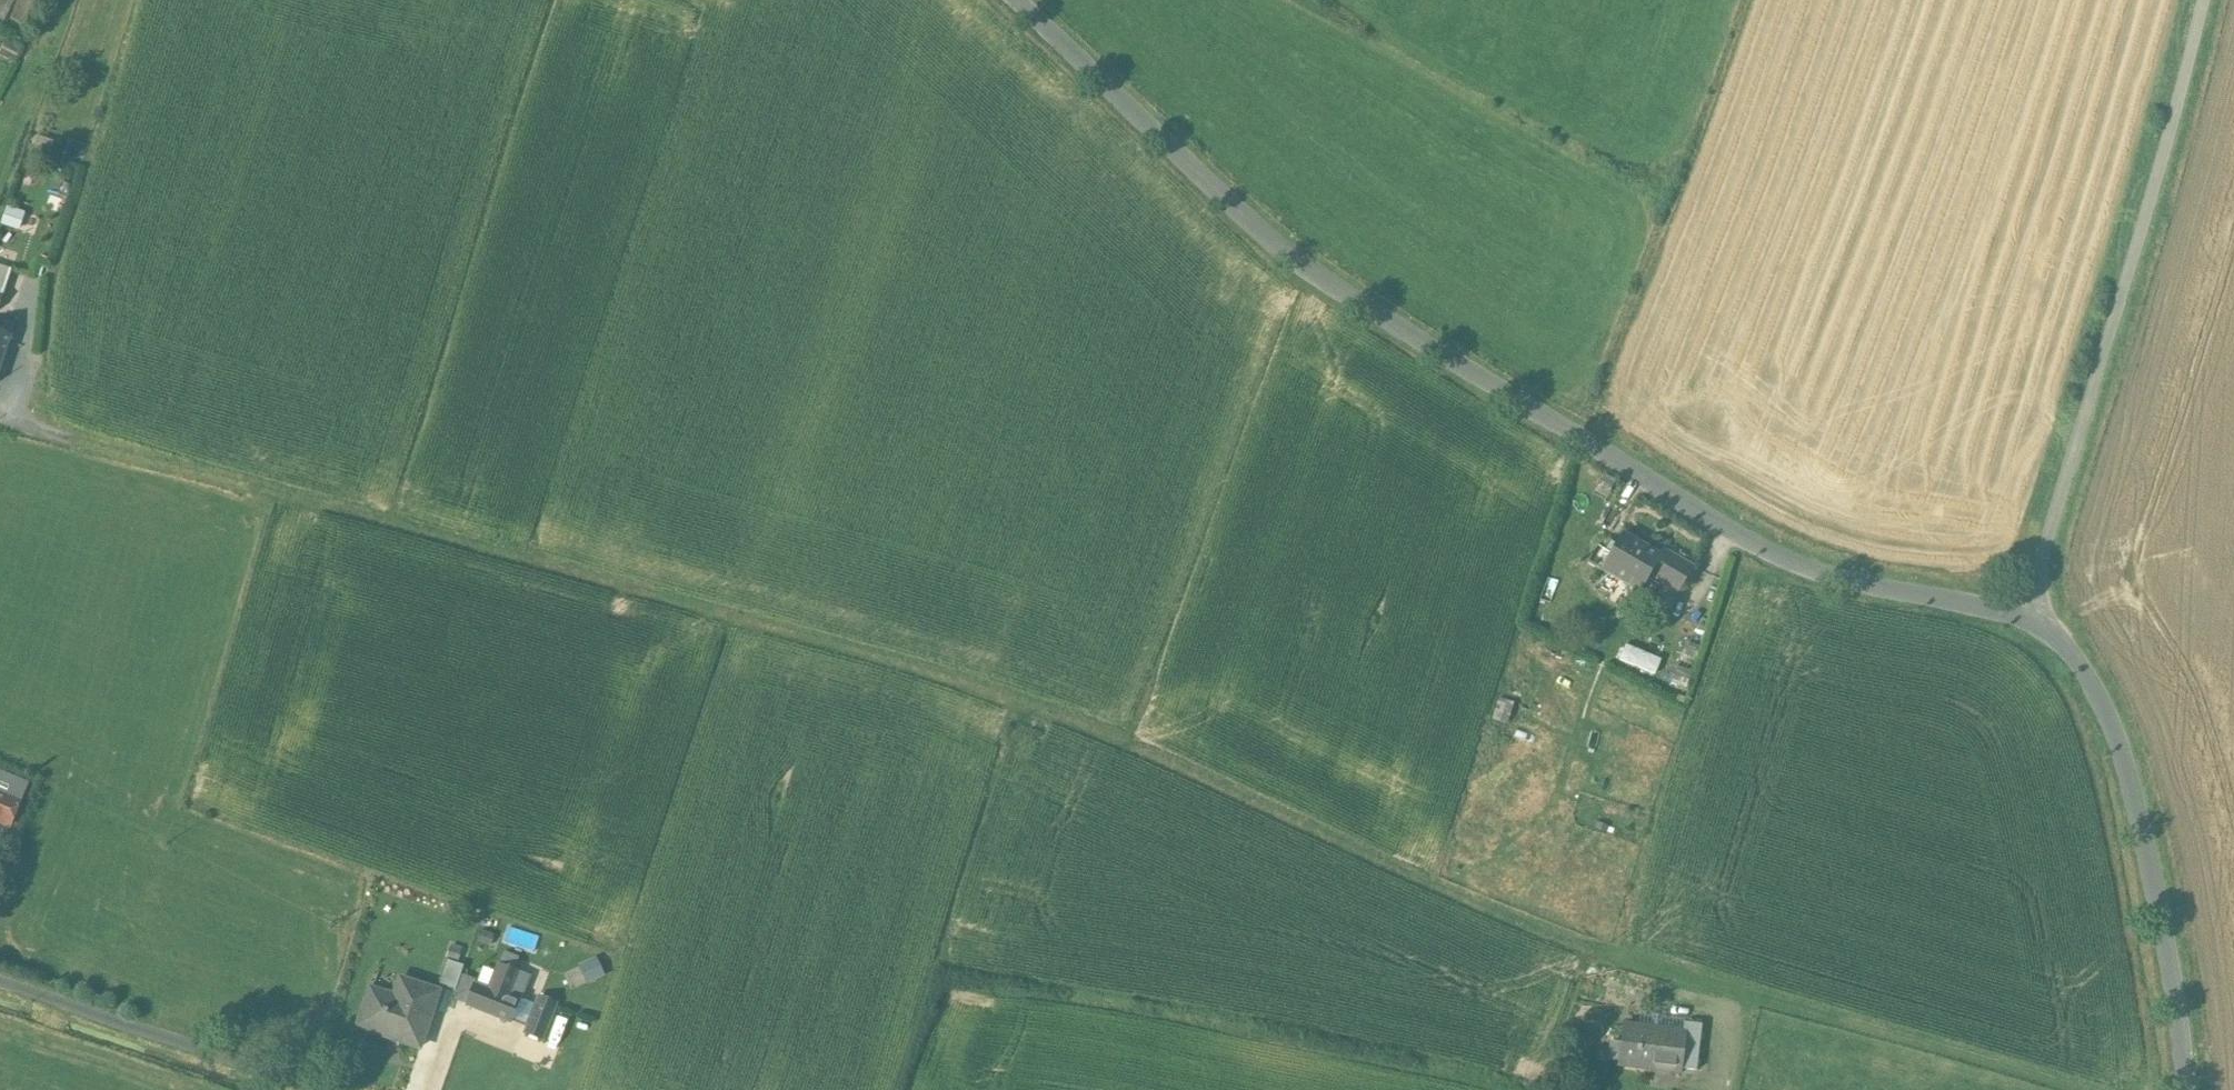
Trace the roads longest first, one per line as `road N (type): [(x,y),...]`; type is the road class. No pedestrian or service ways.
road 1 (track): [(2077,1089),(1585,949),(1122,740),(993,695),(2,419)]
road 2 (unclassified): [(2033,622),(1995,603),(1821,578),(1721,524),(1289,256),(1012,0)]
road 3 (track): [(2207,0),(2044,553),(2033,622)]
road 4 (unclassified): [(2033,622),(2086,666),(2124,746),(2149,840),(2191,1089)]
road 5 (unclassified): [(325,1089),(0,980)]

